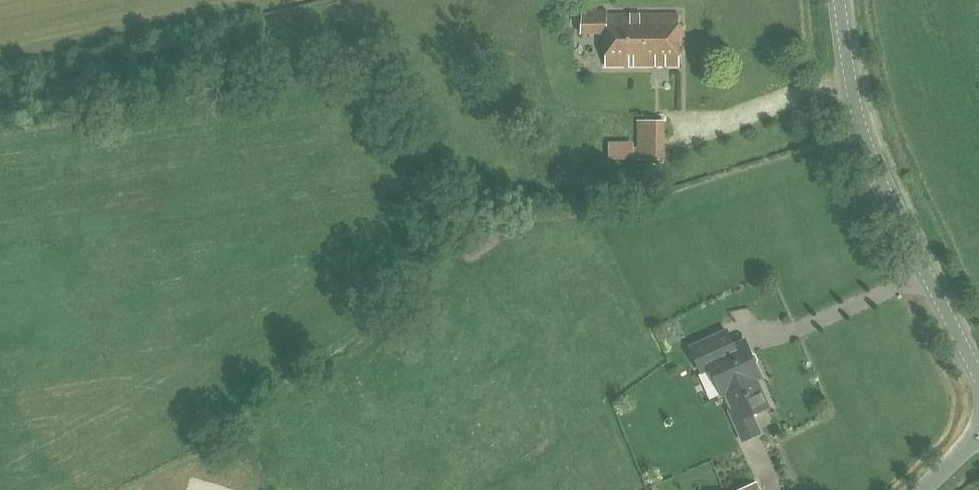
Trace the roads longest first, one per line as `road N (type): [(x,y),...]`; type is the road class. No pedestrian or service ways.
road 1 (tertiary): [(978,371),(868,150),(840,0)]

